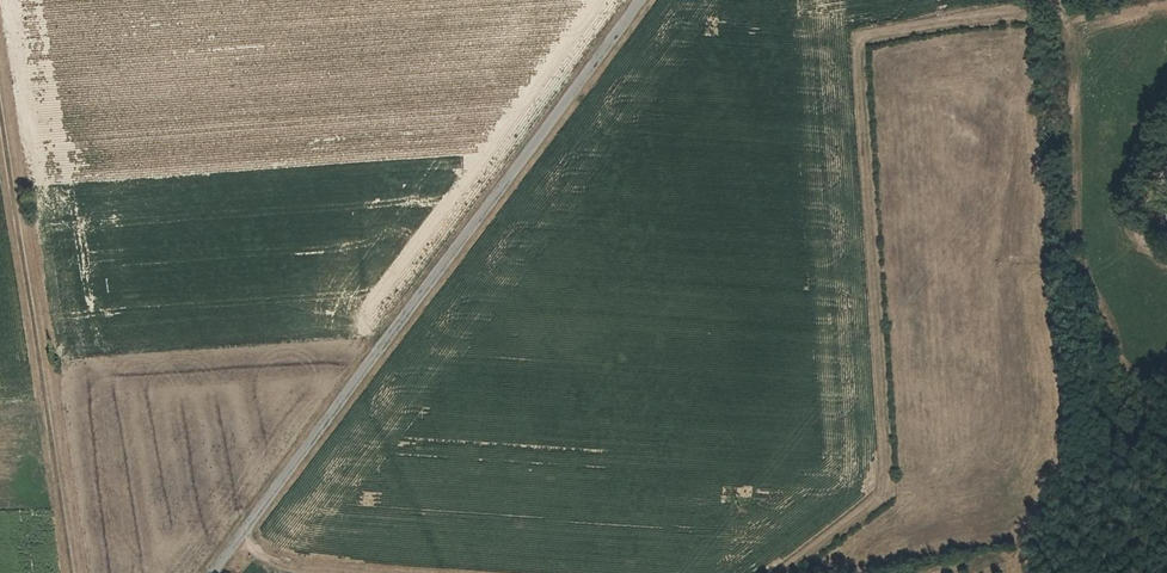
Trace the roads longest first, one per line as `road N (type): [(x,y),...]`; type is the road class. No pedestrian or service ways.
road 1 (track): [(1059,0),(863,42),(888,462),(876,499),(785,572)]
road 2 (unclassified): [(638,0),(211,572)]
road 3 (track): [(0,113),(73,572)]
road 4 (track): [(244,530),(250,548),(271,563),(390,572)]

